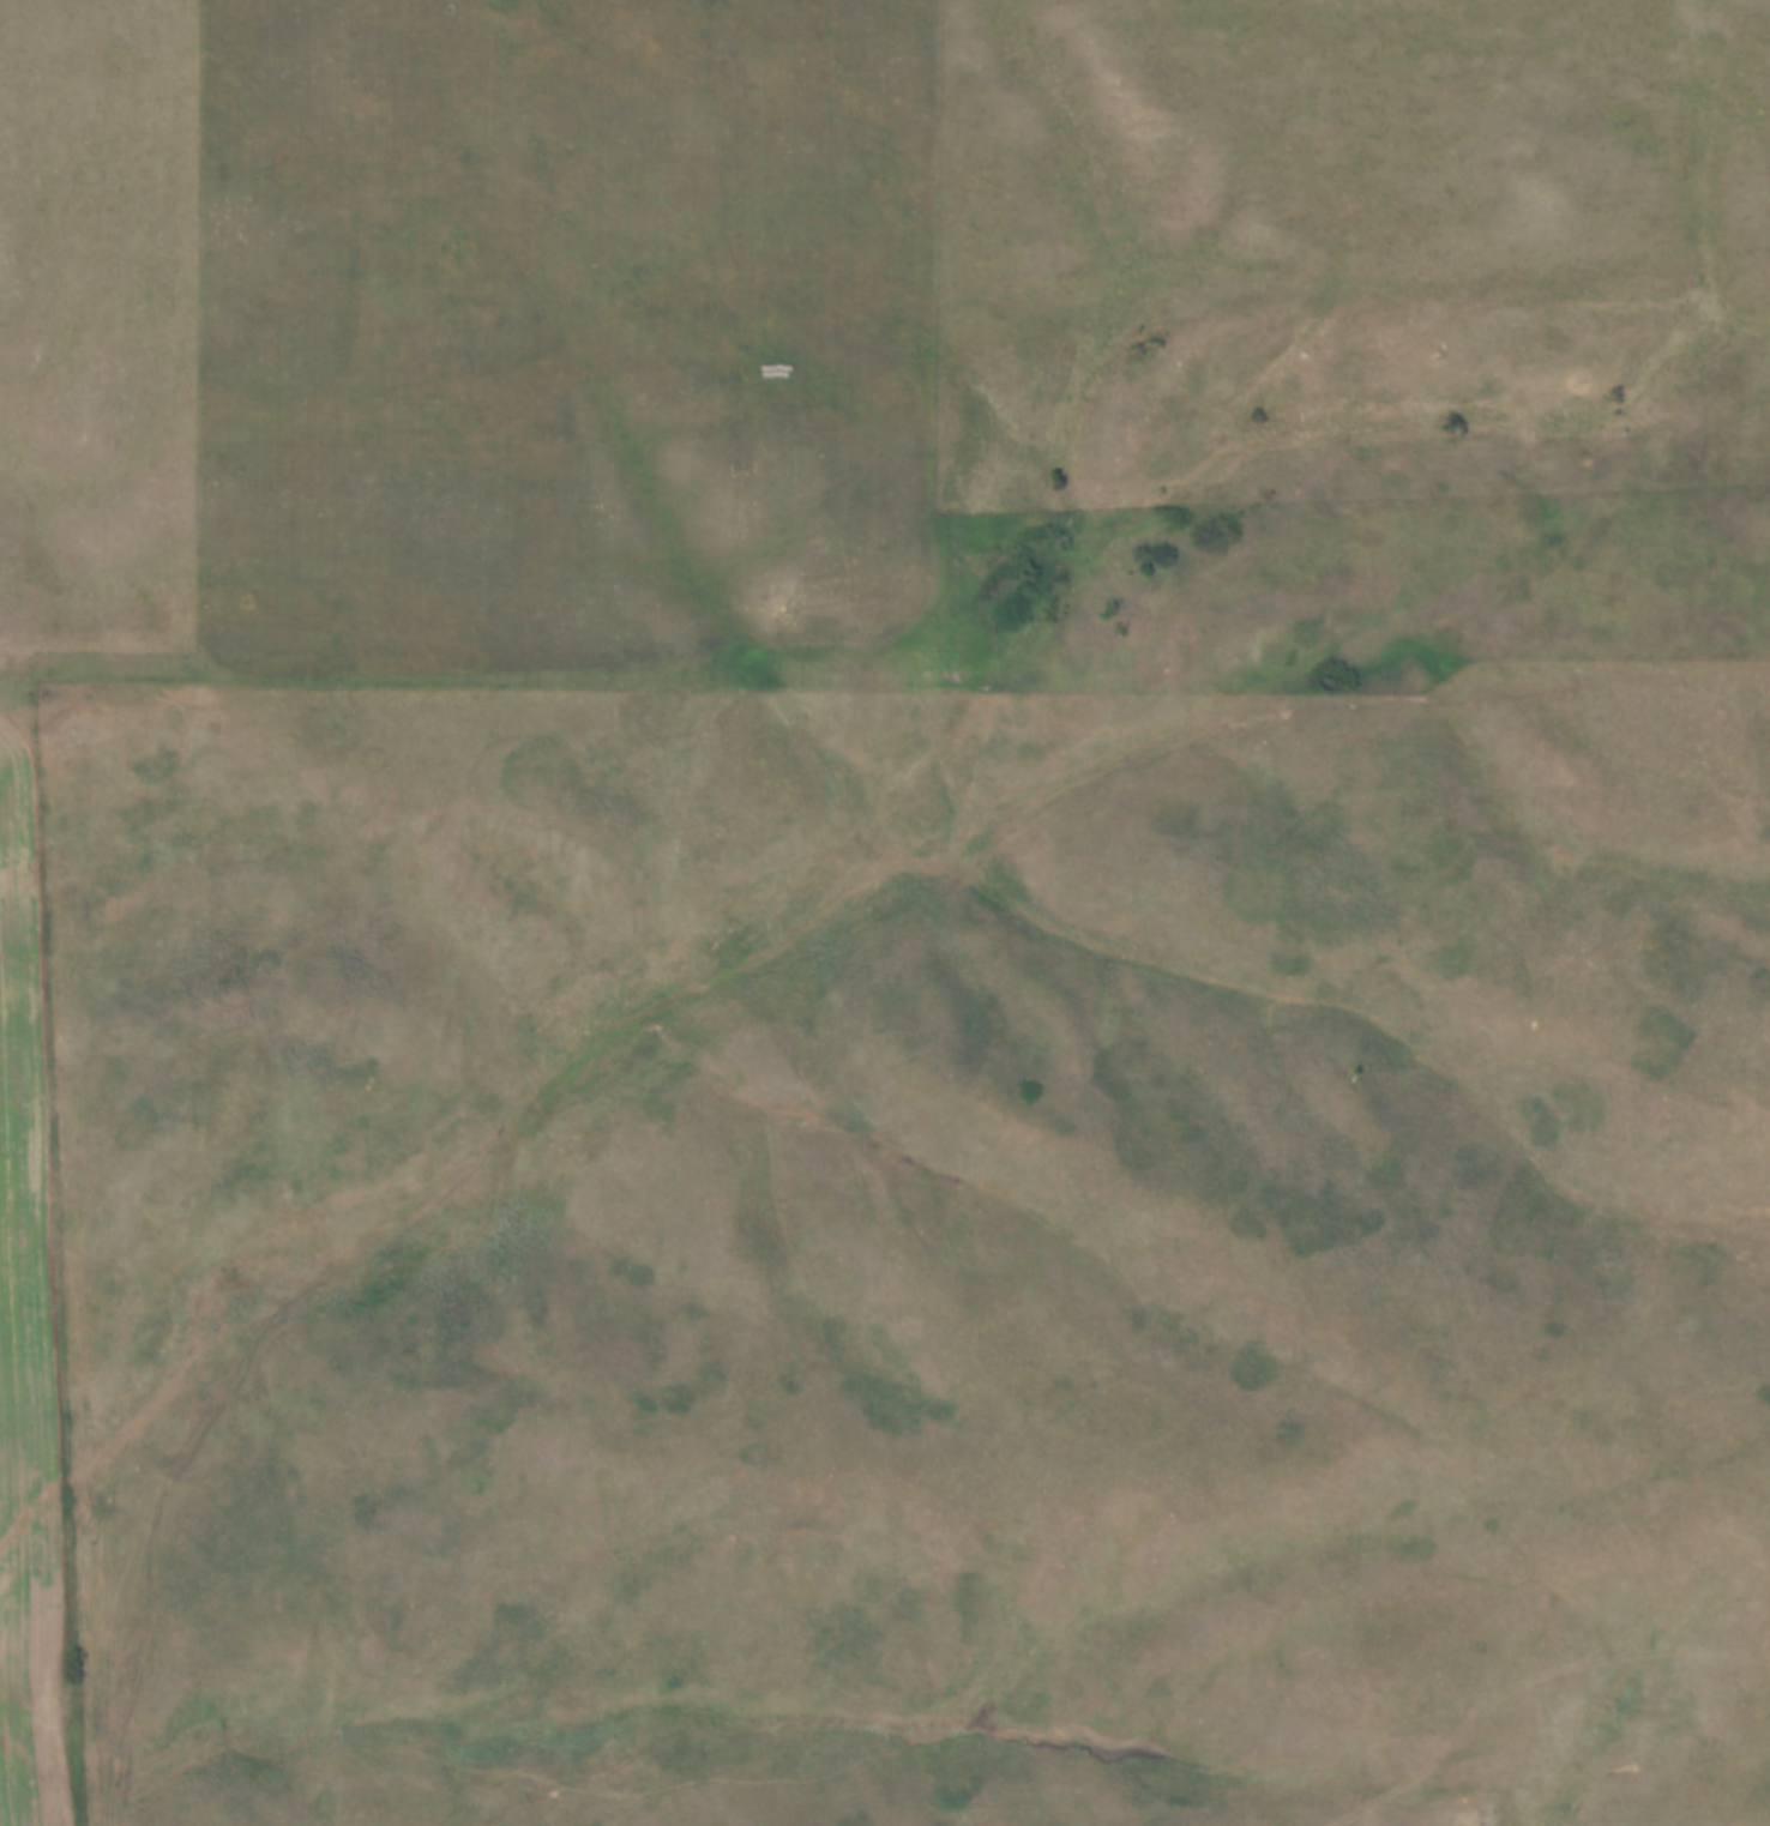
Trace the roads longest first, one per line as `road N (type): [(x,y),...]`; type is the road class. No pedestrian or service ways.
road 1 (track): [(1333,1825),(1450,1747),(1498,1693),(1554,1668),(1620,1652),(1769,1652)]

